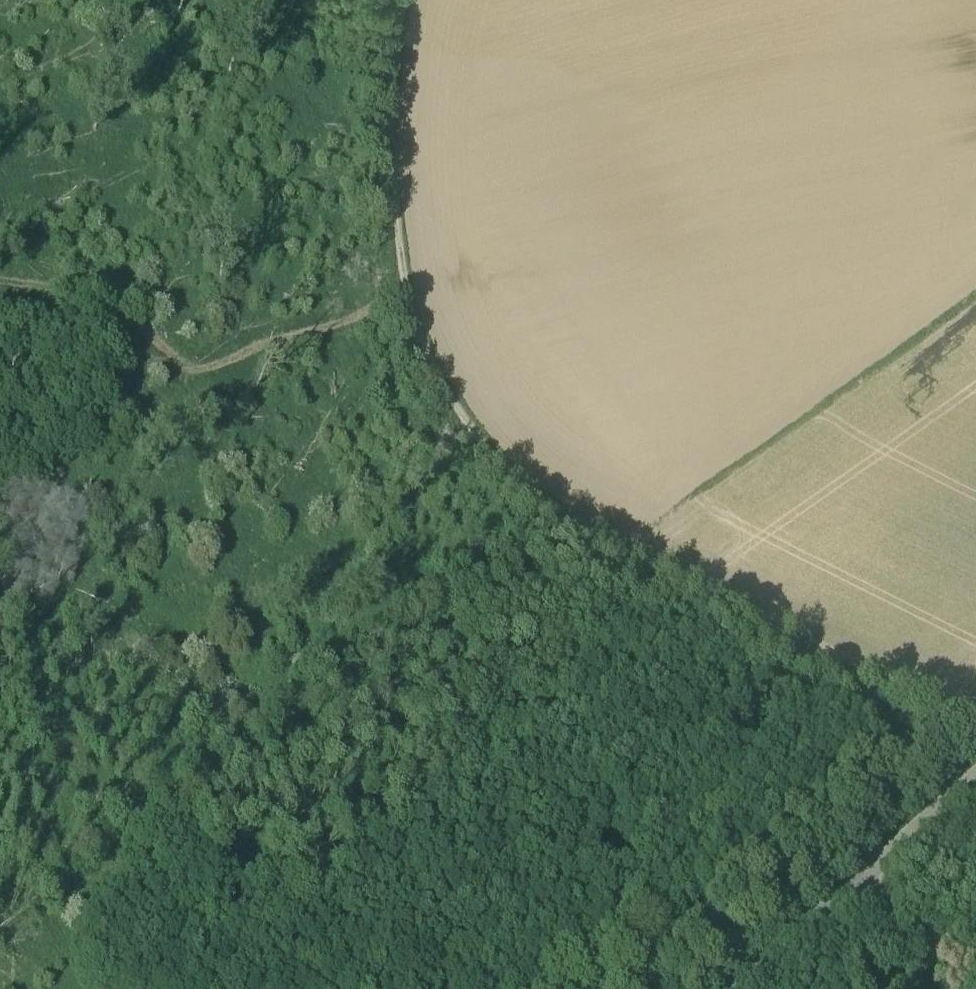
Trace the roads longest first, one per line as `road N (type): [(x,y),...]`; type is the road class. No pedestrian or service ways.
road 1 (track): [(617,551),(975,298)]
road 2 (tertiary): [(975,783),(734,988)]
road 3 (track): [(866,0),(975,156)]

